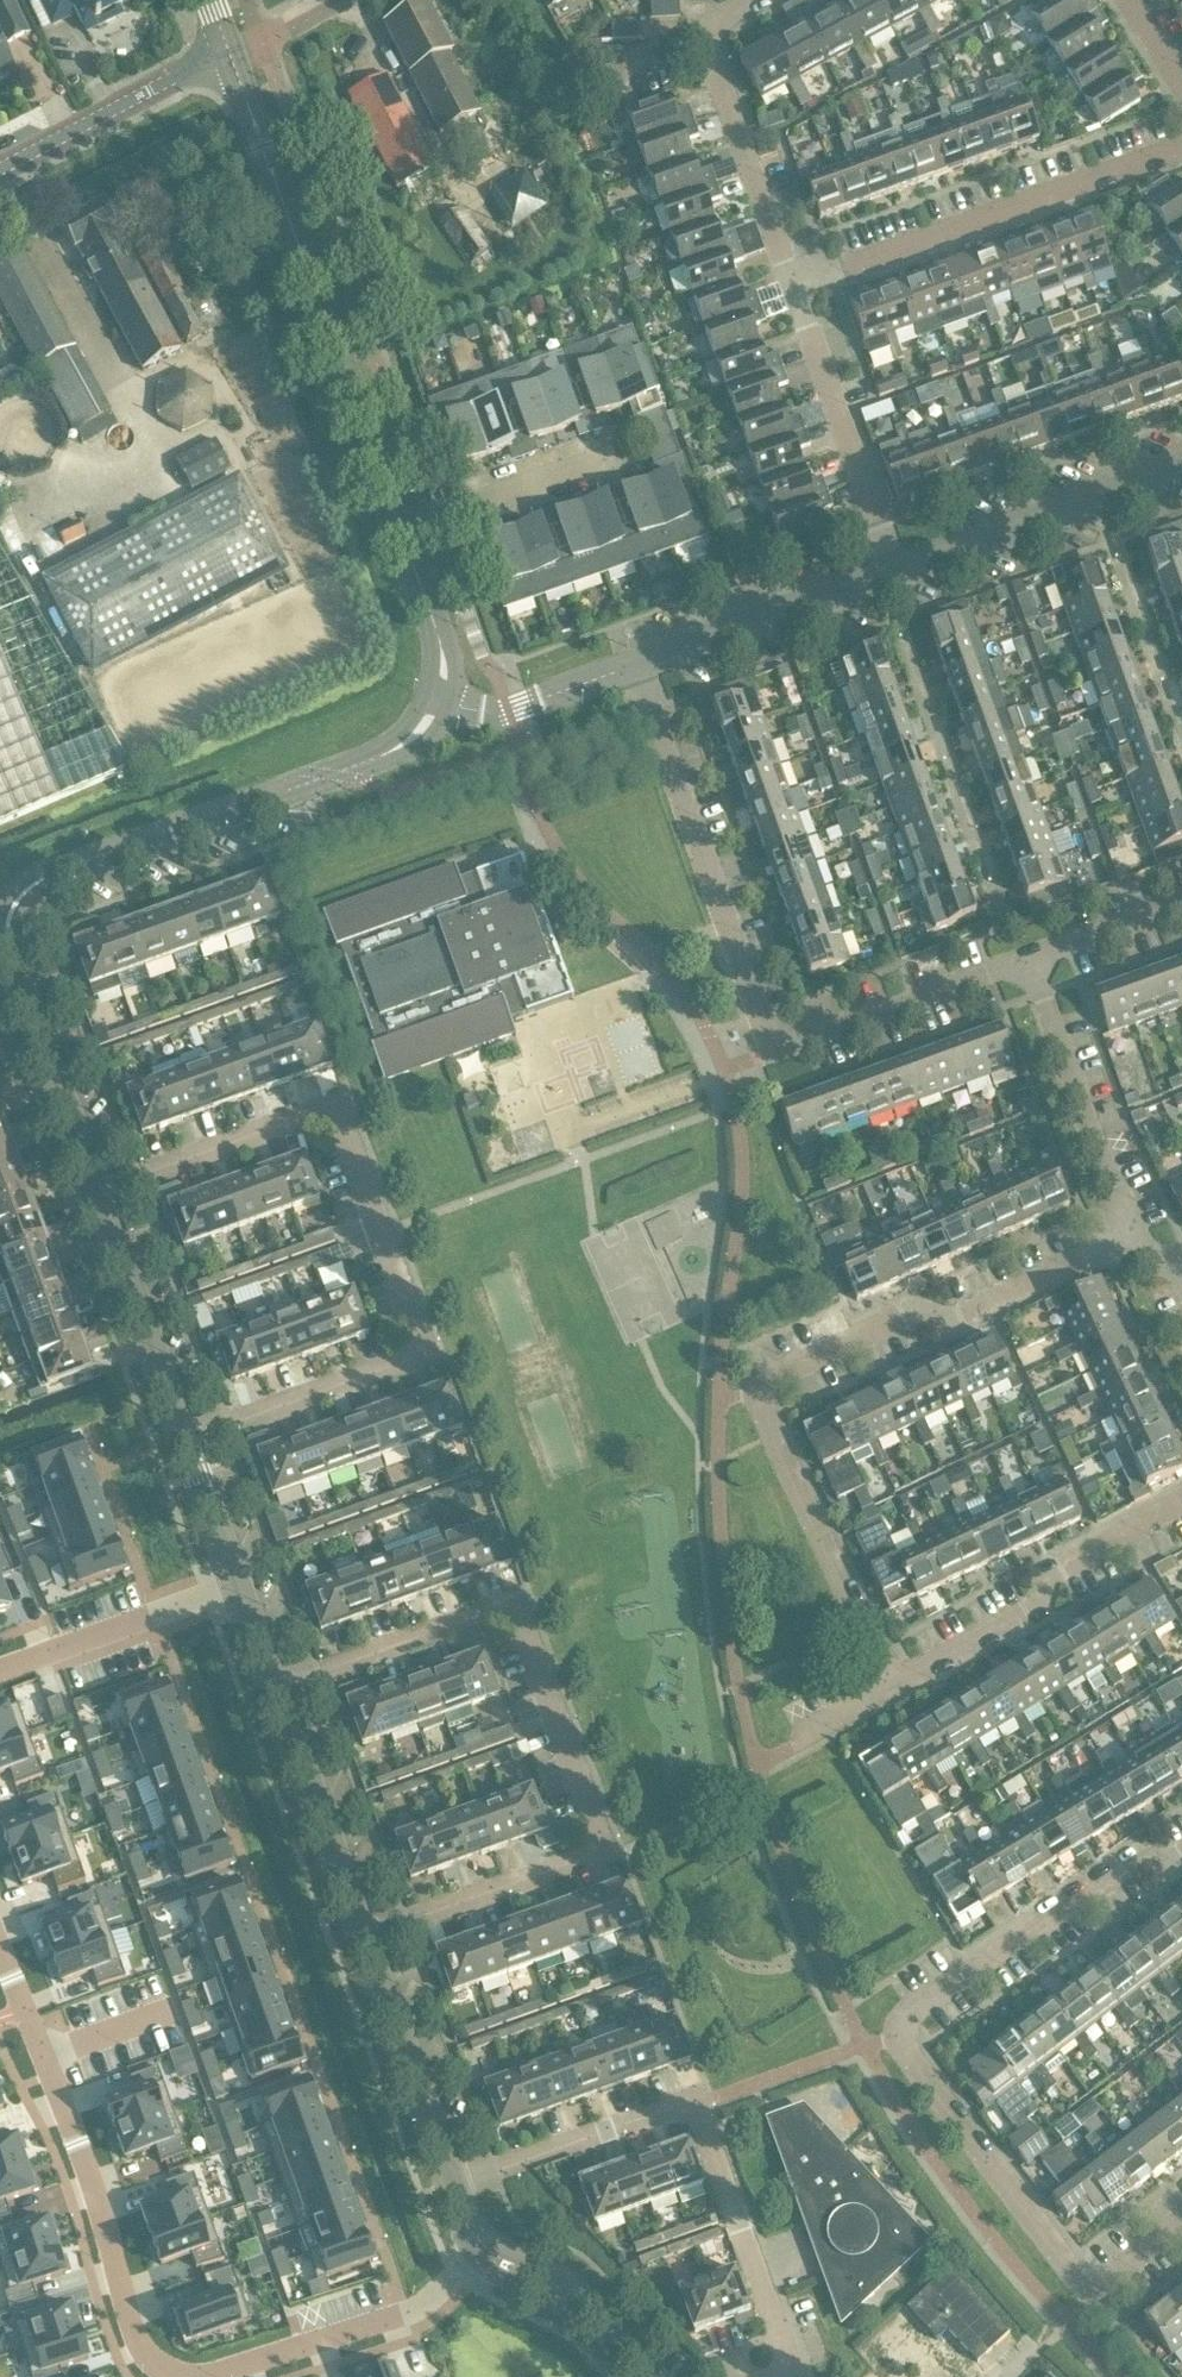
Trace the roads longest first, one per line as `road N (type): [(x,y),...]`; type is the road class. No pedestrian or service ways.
road 1 (residential): [(484,2242),(402,2312),(214,2375),(168,2373),(138,2336),(0,1948)]
road 2 (tertiary): [(100,1203),(18,981),(7,939),(17,898),(56,873),(409,744),(449,702)]
road 3 (residential): [(187,1441),(427,1353),(340,1118),(100,1203)]
road 4 (residential): [(890,1688),(758,1392),(772,1374),(913,1313),(960,1314),(1132,1247)]
road 5 (residential): [(632,668),(770,1049),(1025,961)]
road 6 (unclassified): [(1069,2271),(897,2039),(910,2015),(968,1967),(1127,1868),(1181,1853)]
road 7 (residential): [(782,2376),(794,2368),(691,2110),(673,2107),(452,2186)]
road 8 (residential): [(367,1937),(613,1856),(514,1611)]
road 9 (tertiary): [(396,523),(232,54)]
road 10 (residential): [(791,299),(1181,150)]
road 11 (residential): [(890,1688),(1038,1602),(1054,1573),(1181,1502)]
road 12 (residential): [(892,570),(1181,467)]
road 13 (residential): [(1025,961),(1132,1247)]
road 14 (residential): [(892,570),(791,299)]
road 15 (residential): [(791,299),(703,28)]
road 16 (residential): [(632,668),(892,570)]
road 17 (tertiary): [(452,2186),(367,1937)]
road 18 (unclassified): [(0,165),(232,54)]
road 19 (tertiary): [(367,1937),(280,1696)]
road 20 (residential): [(0,1677),(241,1590)]
road 21 (tertiary): [(187,1441),(100,1203)]
road 22 (residential): [(280,1696),(514,1611)]
road 23 (unclassified): [(396,523),(608,453)]
road 24 (residential): [(449,702),(508,713),(632,668)]
road 25 (tertiary): [(449,702),(396,523)]
road 26 (residential): [(1025,961),(1181,905)]
road 27 (tertiary): [(241,1590),(187,1441)]
road 28 (residential): [(1069,2271),(1085,2297),(1101,2292),(1181,2230)]
road 29 (tertiary): [(484,2242),(503,2275),(586,2310)]
road 30 (tertiary): [(586,2310),(568,2279),(484,2242)]
road 31 (residential): [(593,87),(703,28)]
road 32 (residential): [(232,54),(344,0)]

